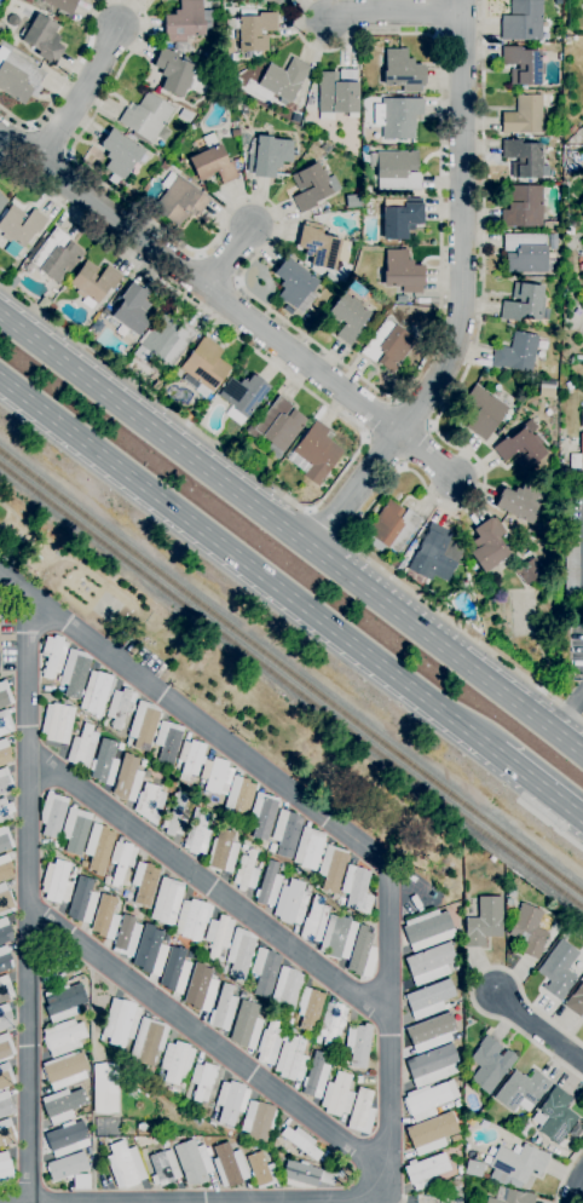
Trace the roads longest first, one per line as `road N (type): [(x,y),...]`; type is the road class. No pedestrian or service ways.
road 1 (trunk): [(582,756),(0,313)]
road 2 (trunk): [(0,383),(493,759)]
road 3 (residential): [(0,132),(399,434)]
road 4 (residential): [(461,0),(462,299),(445,365),(399,434)]
road 5 (residential): [(117,27),(37,160)]
road 6 (residential): [(399,434),(312,548)]
road 7 (residential): [(329,18),(461,16)]

